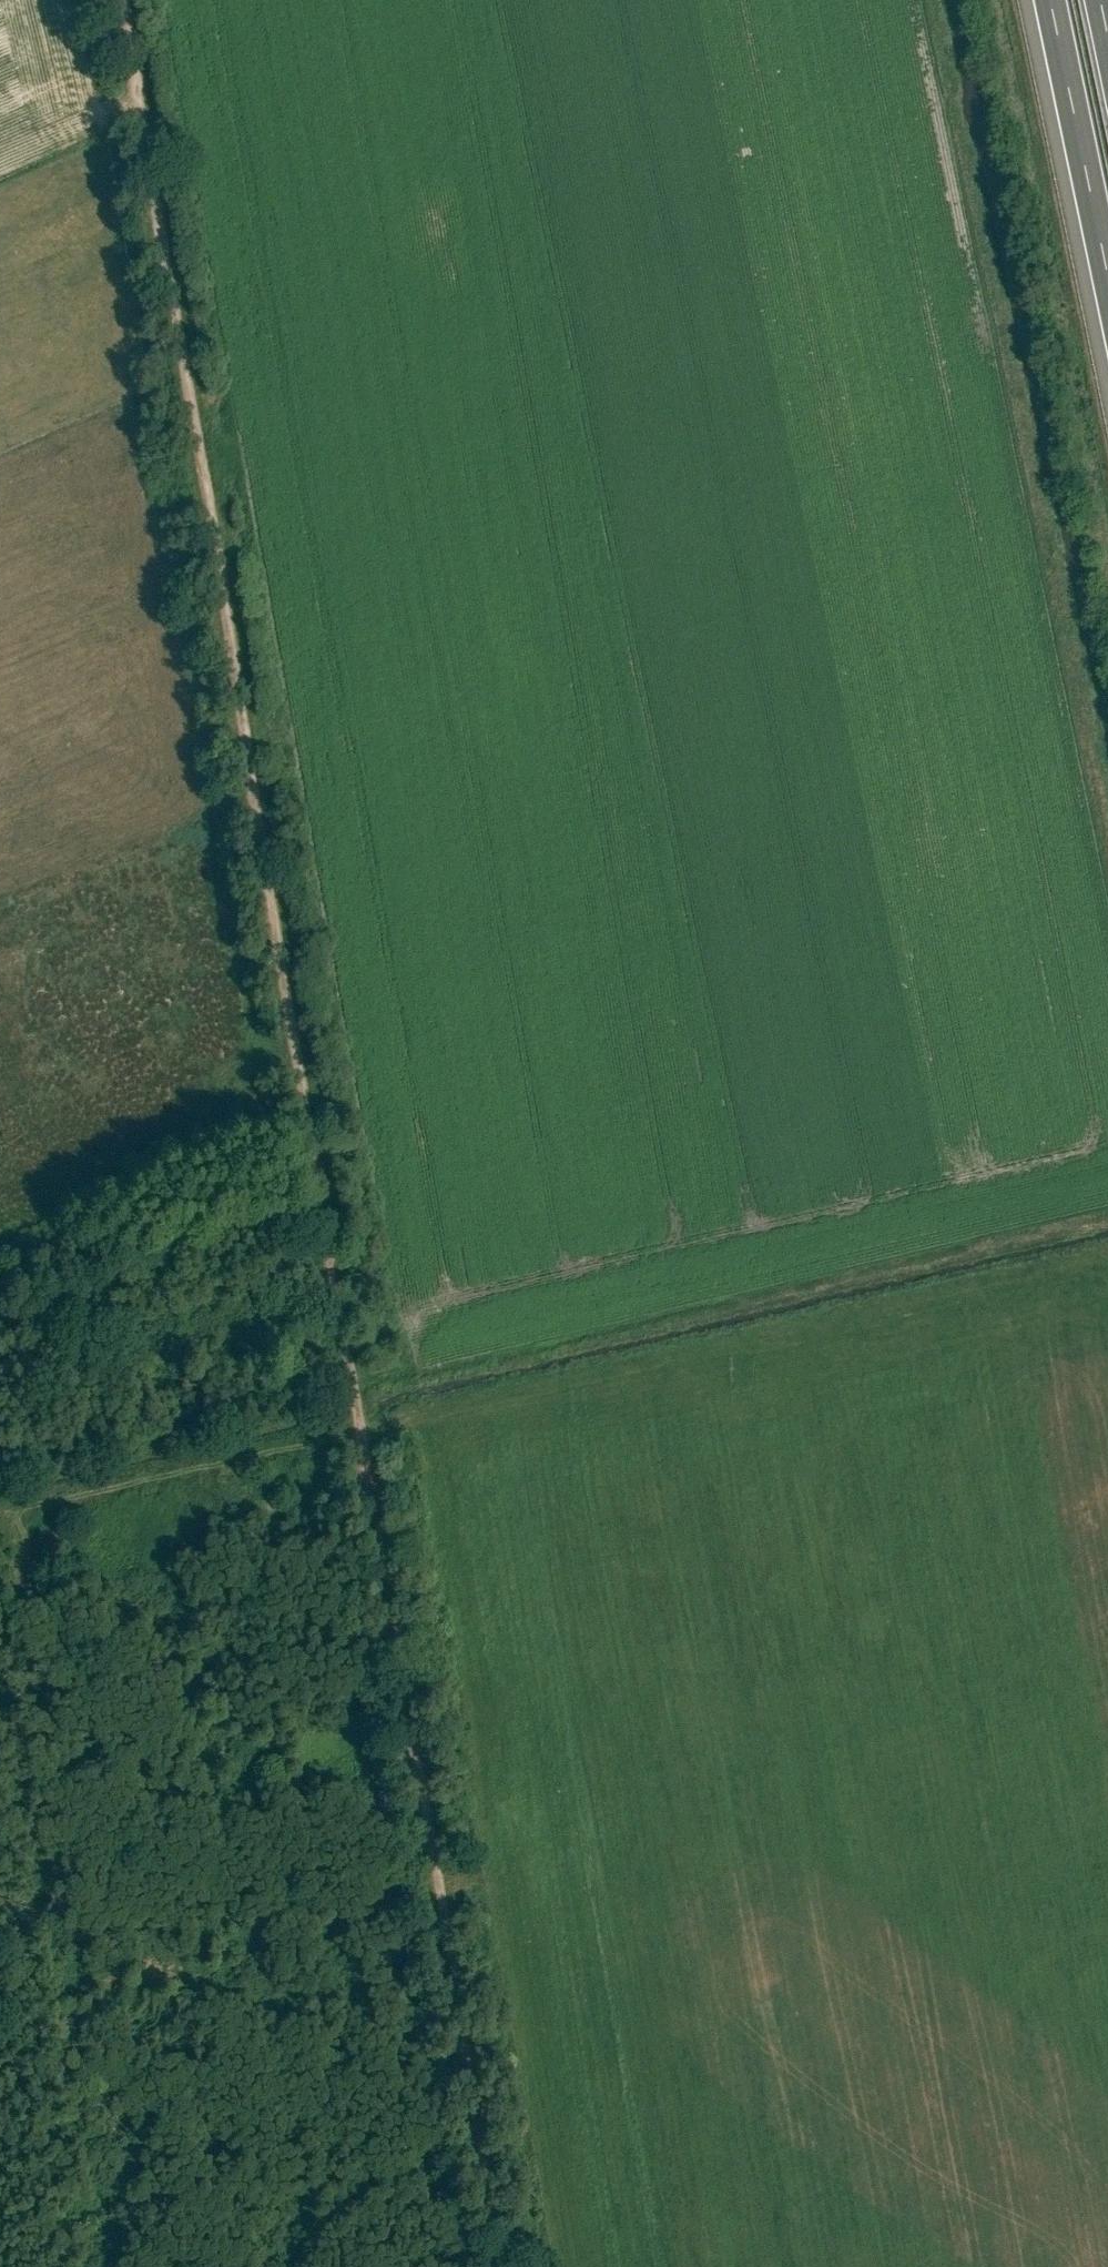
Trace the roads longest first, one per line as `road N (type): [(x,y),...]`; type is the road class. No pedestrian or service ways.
road 1 (track): [(119,0),(512,2266)]
road 2 (motorway): [(1049,0),(1107,283)]

